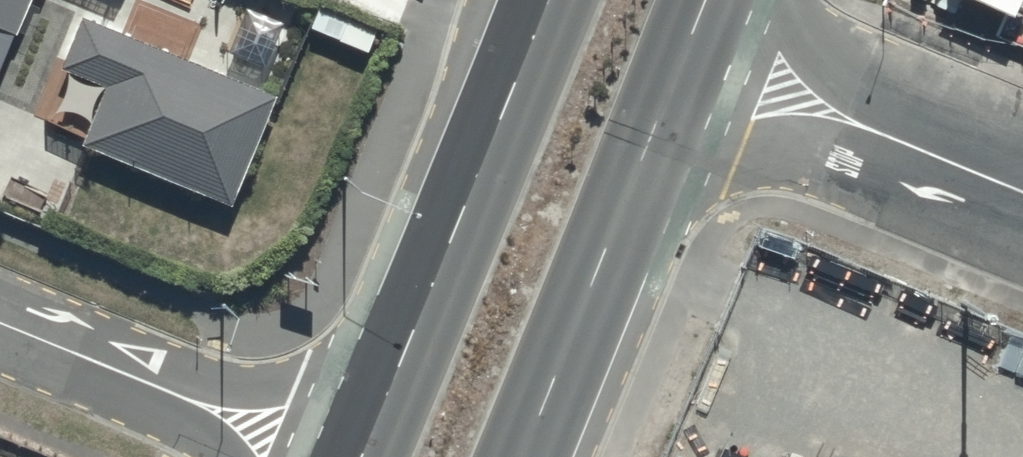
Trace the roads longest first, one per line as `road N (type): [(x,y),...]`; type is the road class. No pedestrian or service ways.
road 1 (trunk): [(365,456),(544,0)]
road 2 (trunk): [(691,58),(527,456)]
road 3 (residential): [(344,456),(0,321)]
road 4 (unclassified): [(691,58),(1022,194)]

